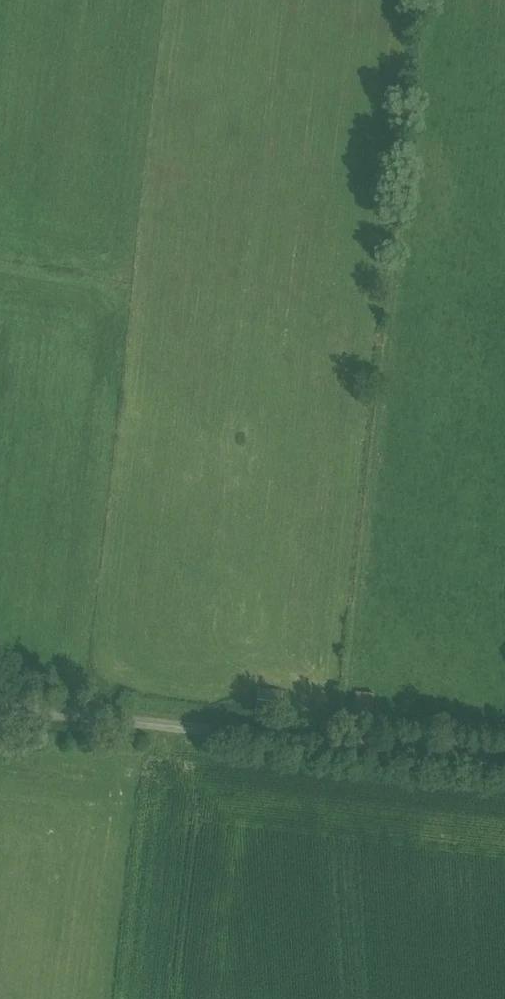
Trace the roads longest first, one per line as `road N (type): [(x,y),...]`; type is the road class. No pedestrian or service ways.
road 1 (track): [(504,774),(0,715)]

